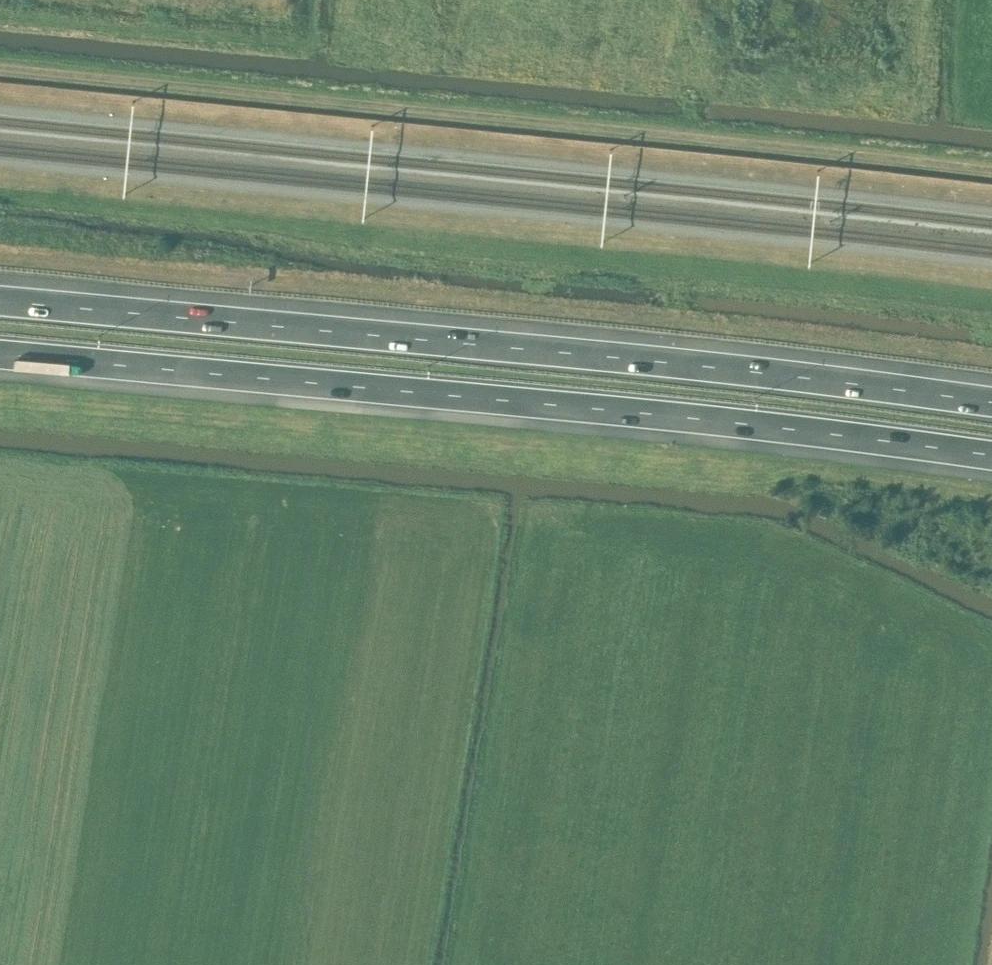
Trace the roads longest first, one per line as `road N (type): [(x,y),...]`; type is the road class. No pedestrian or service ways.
road 1 (motorway): [(0,355),(830,434),(991,458)]
road 2 (motorway): [(991,404),(832,381),(0,302)]

